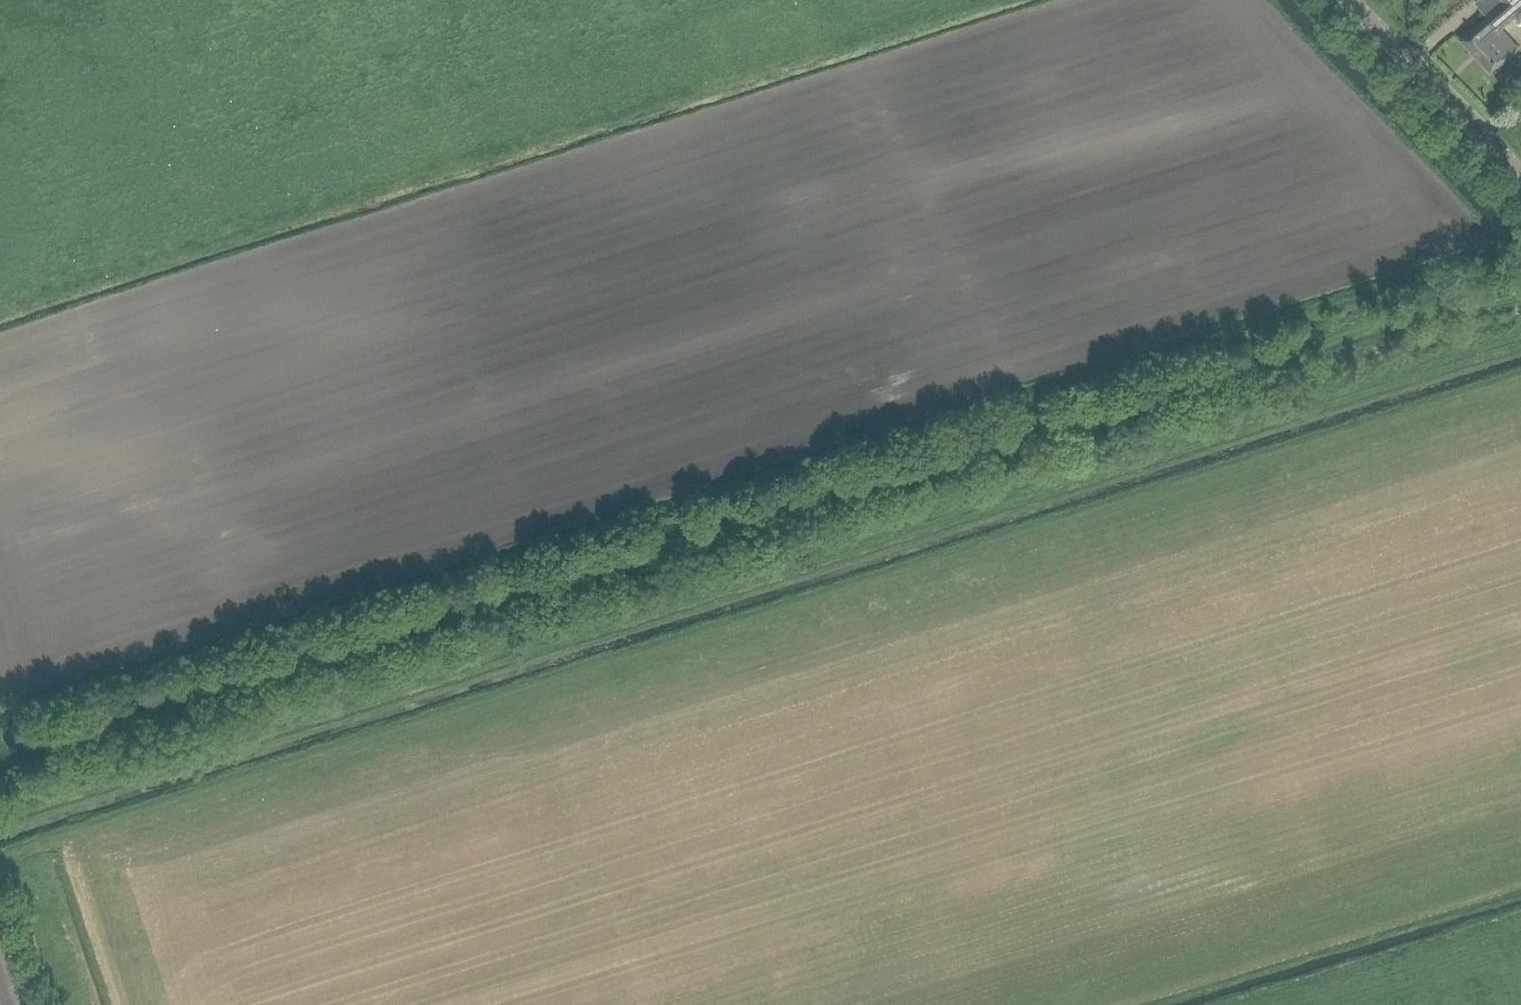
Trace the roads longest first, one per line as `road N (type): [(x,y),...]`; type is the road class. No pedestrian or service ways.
road 1 (tertiary): [(1520,182),(1347,0)]

